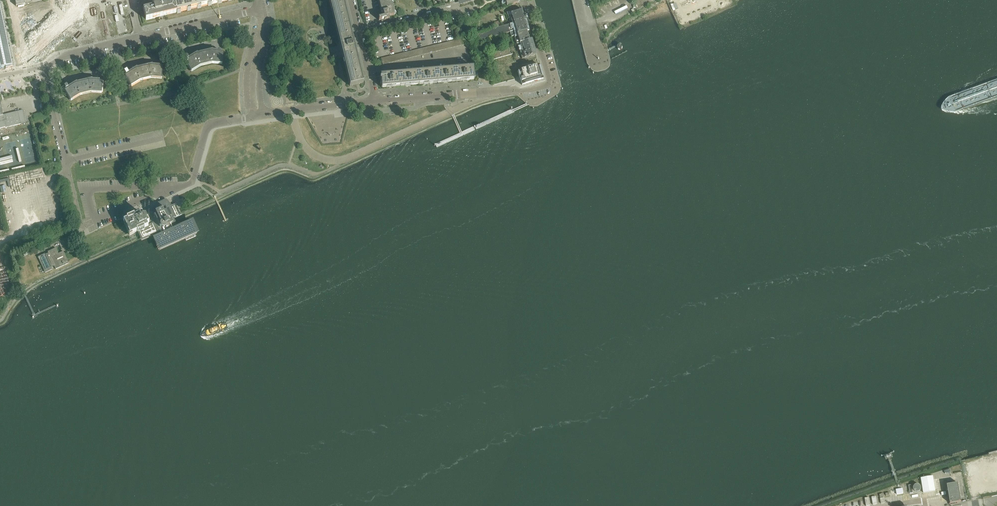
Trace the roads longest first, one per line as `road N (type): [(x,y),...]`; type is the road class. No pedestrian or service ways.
road 1 (residential): [(375,102),(550,84),(524,0)]
road 2 (residential): [(48,67),(56,58),(259,11)]
road 3 (residential): [(169,190),(96,221),(88,189),(159,186)]
road 4 (residential): [(169,190),(192,181),(207,128),(254,117)]
road 5 (residential): [(359,32),(475,7)]

